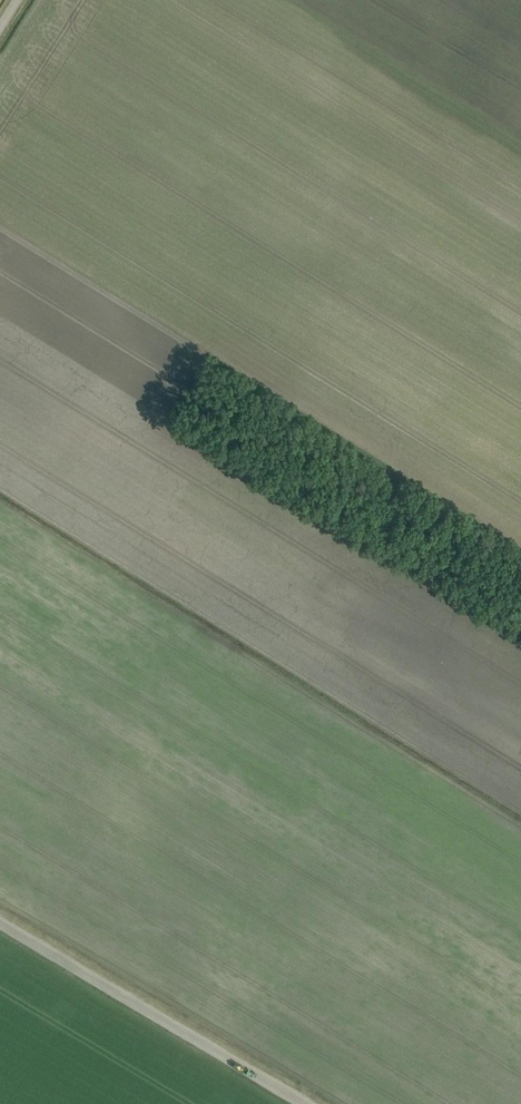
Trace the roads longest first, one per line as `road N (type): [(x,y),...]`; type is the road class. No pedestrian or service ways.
road 1 (track): [(305,1103),(0,922)]

